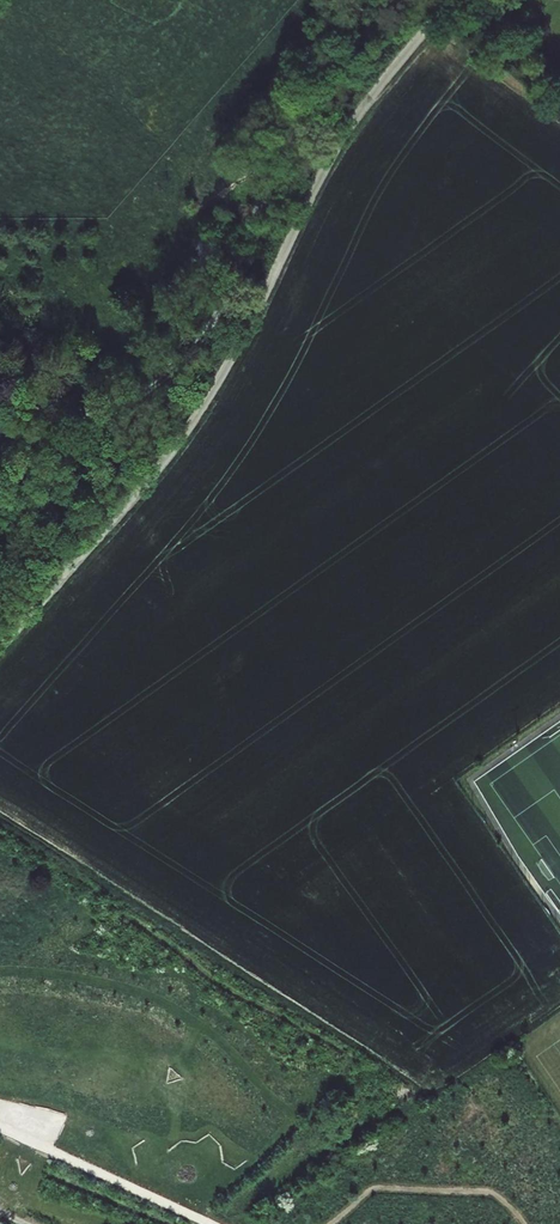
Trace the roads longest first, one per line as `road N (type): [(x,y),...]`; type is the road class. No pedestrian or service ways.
road 1 (track): [(0,645),(179,443),(334,151),(449,0)]

